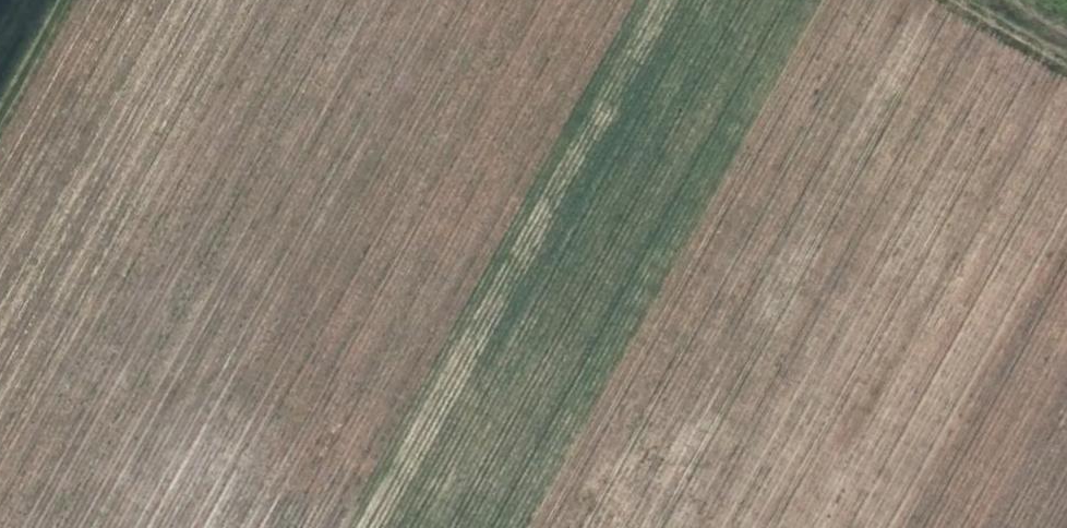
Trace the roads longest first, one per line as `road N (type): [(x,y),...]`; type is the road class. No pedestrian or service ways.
road 1 (track): [(61,0),(0,111)]

